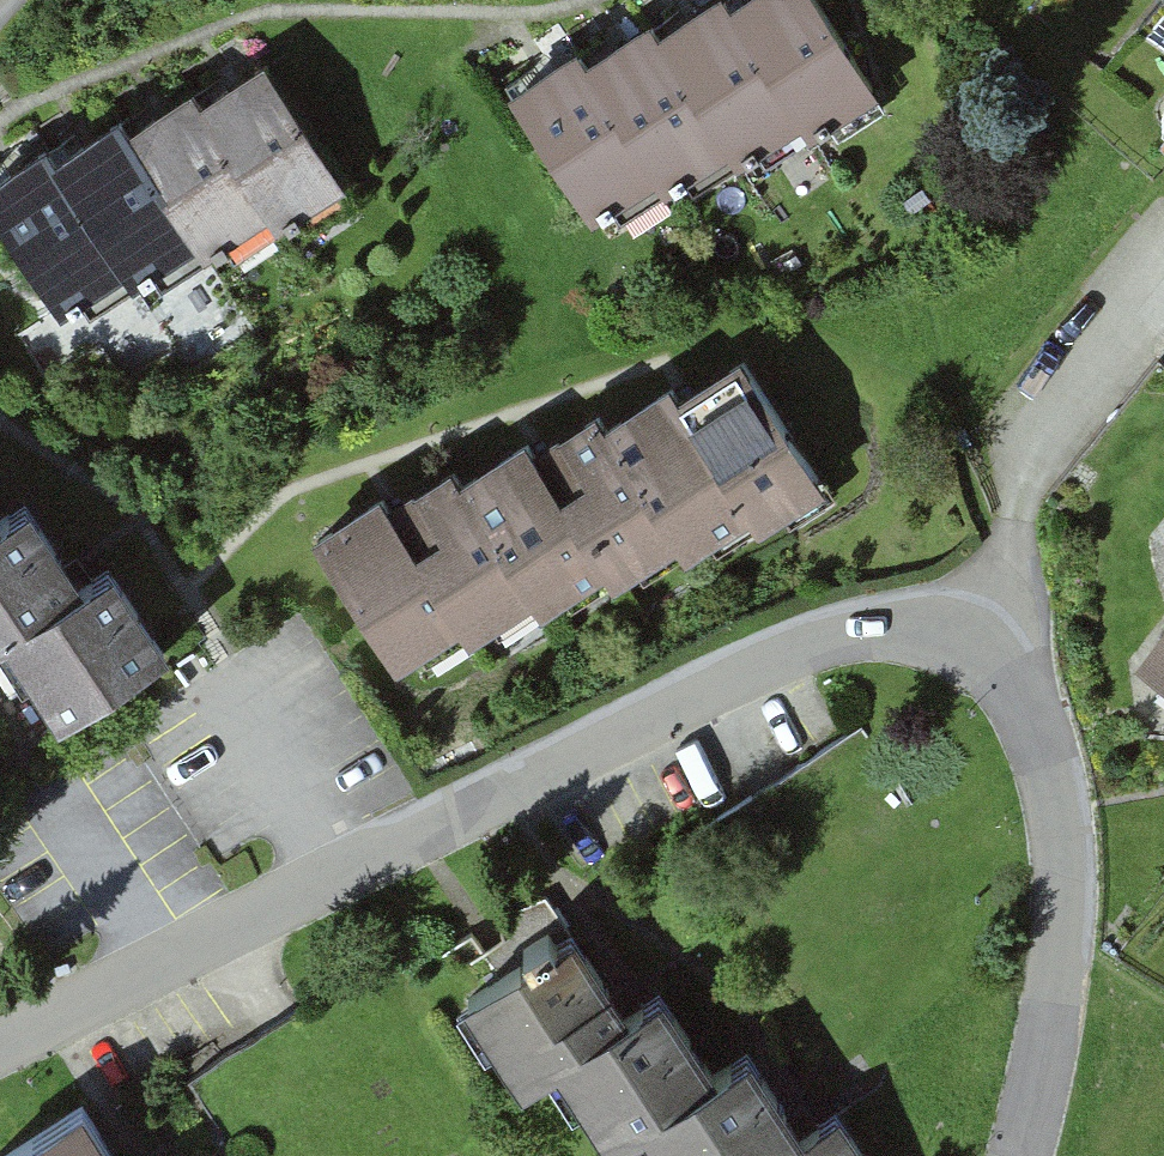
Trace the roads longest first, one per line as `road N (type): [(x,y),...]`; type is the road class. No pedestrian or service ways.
road 1 (residential): [(1010,1155),(1066,902),(1047,747),(990,650),(888,625),(758,658),(0,1049)]

